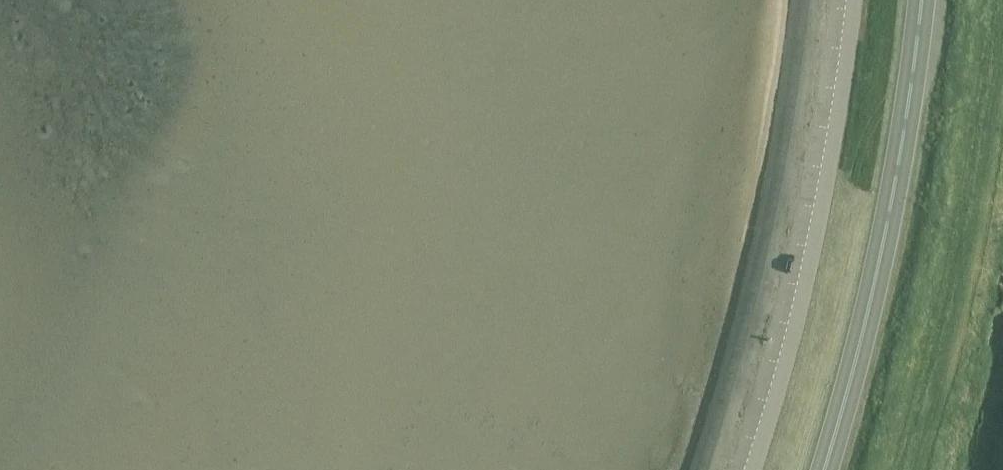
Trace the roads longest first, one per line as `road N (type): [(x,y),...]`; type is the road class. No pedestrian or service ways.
road 1 (trunk): [(817,469),(874,277),(909,107),(921,0)]
road 2 (unclassified): [(749,469),(812,237),(851,0)]

